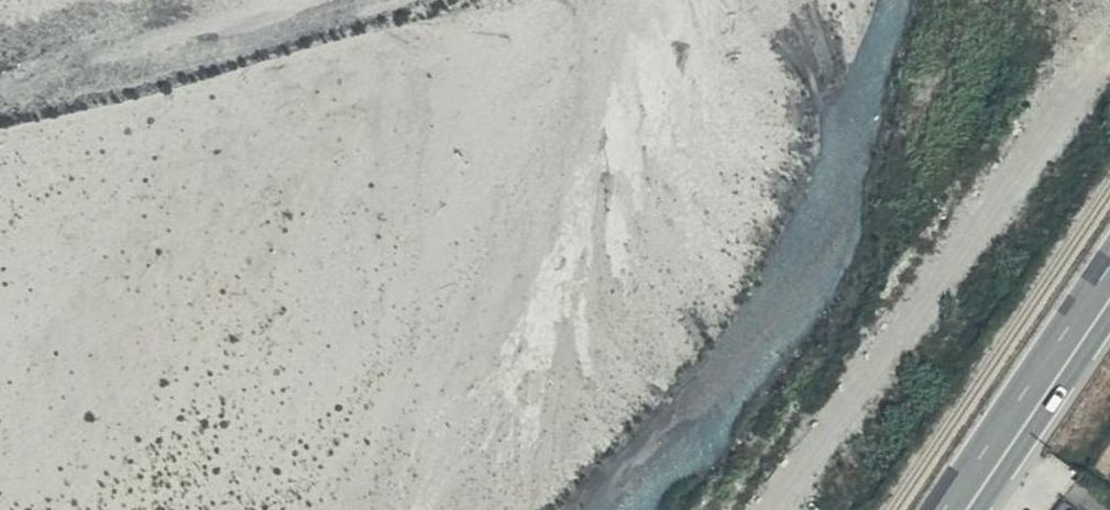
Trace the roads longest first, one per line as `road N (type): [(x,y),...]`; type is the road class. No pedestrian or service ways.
road 1 (track): [(748,509),(1047,109),(1109,37)]
road 2 (primary): [(956,509),(1109,282)]

